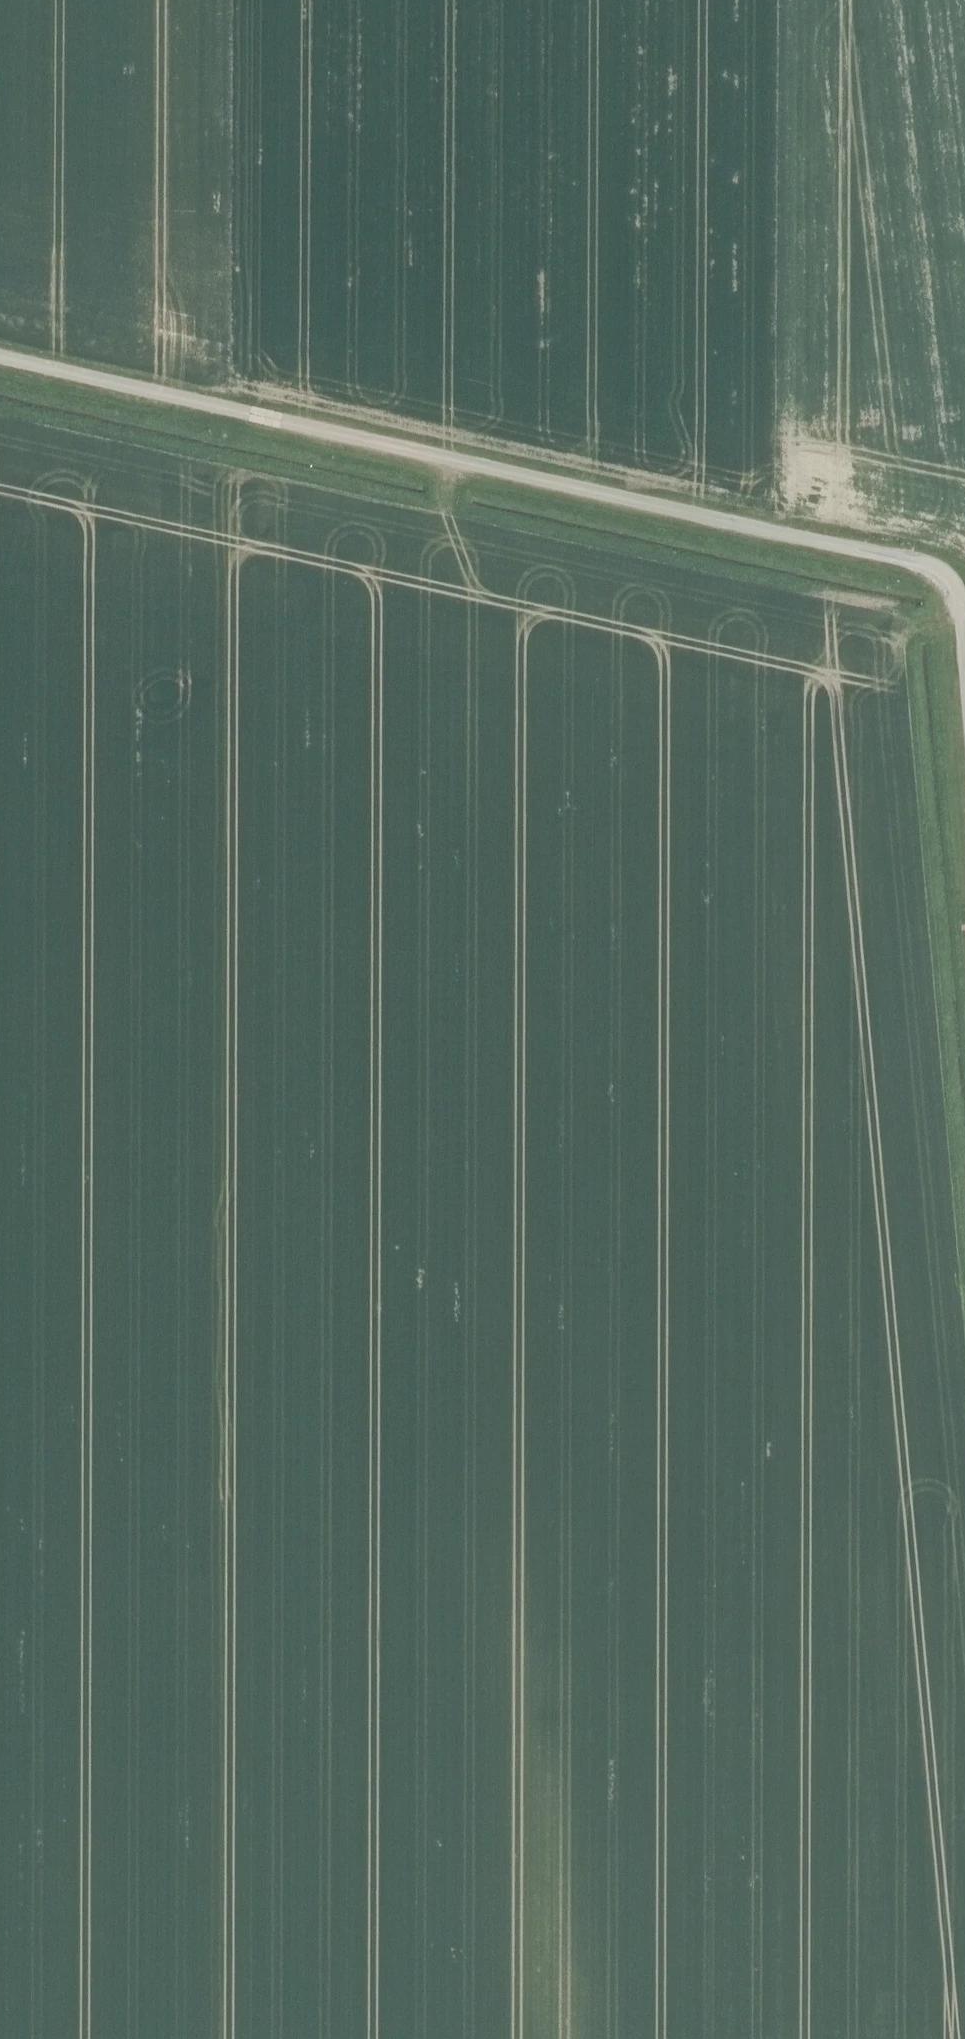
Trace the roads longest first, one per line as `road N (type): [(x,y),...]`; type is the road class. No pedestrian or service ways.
road 1 (unclassified): [(964,627),(951,588),(909,561),(0,357)]

